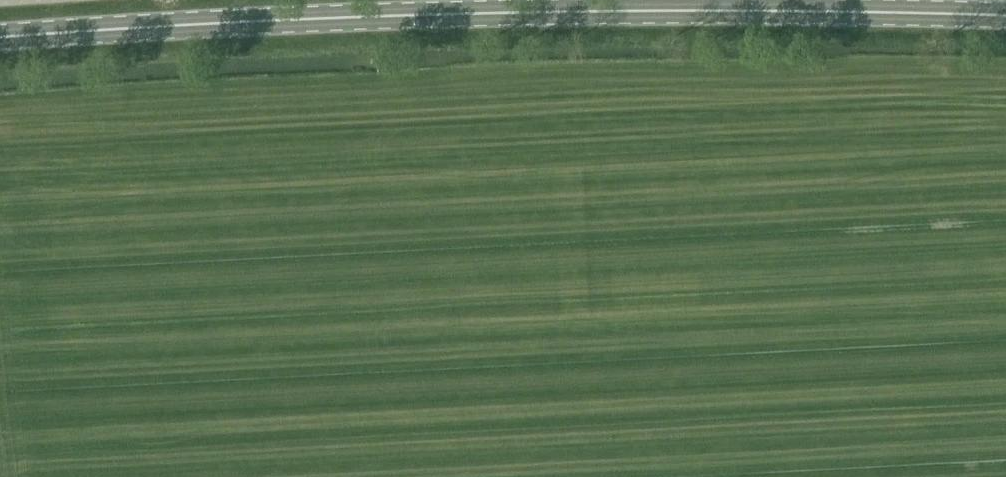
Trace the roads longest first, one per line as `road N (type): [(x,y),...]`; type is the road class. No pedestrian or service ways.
road 1 (primary): [(0,43),(572,13),(1005,21)]

